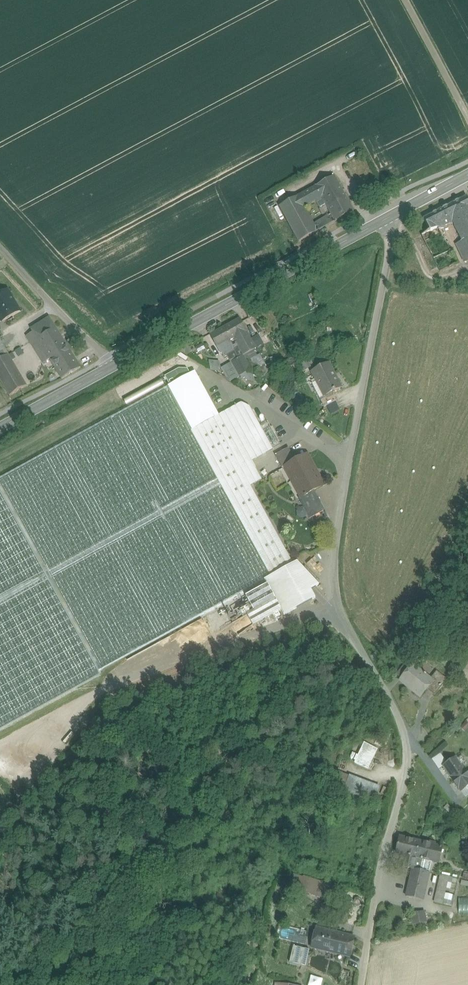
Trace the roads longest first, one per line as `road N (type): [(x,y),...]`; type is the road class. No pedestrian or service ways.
road 1 (unclassified): [(363,984),(407,745),(391,698),(349,630),(334,573),(393,214)]
road 2 (secondary): [(393,214),(114,367)]
road 3 (unclassified): [(0,243),(114,367)]
road 4 (unclassified): [(467,118),(405,0)]
road 5 (secondary): [(114,367),(0,430)]

